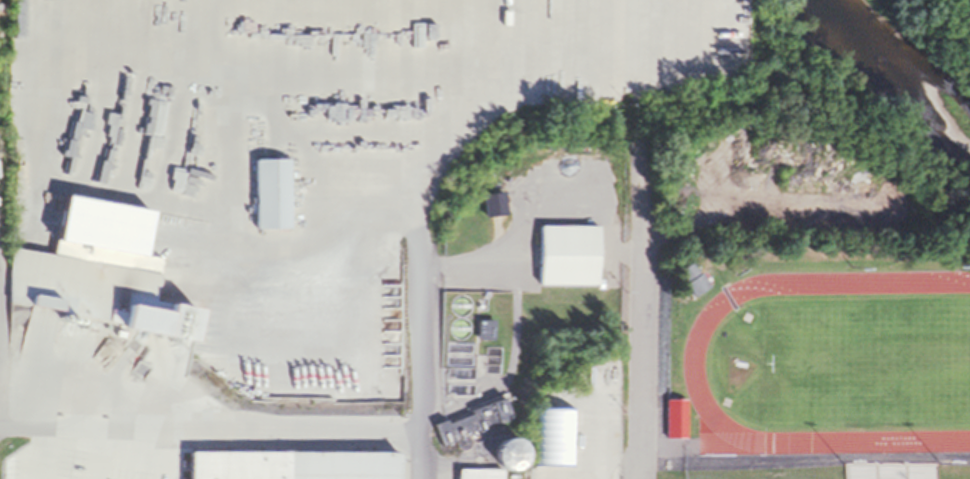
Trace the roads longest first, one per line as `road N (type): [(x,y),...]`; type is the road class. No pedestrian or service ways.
road 1 (residential): [(417,442),(0,434)]
road 2 (residential): [(642,478),(643,128)]

